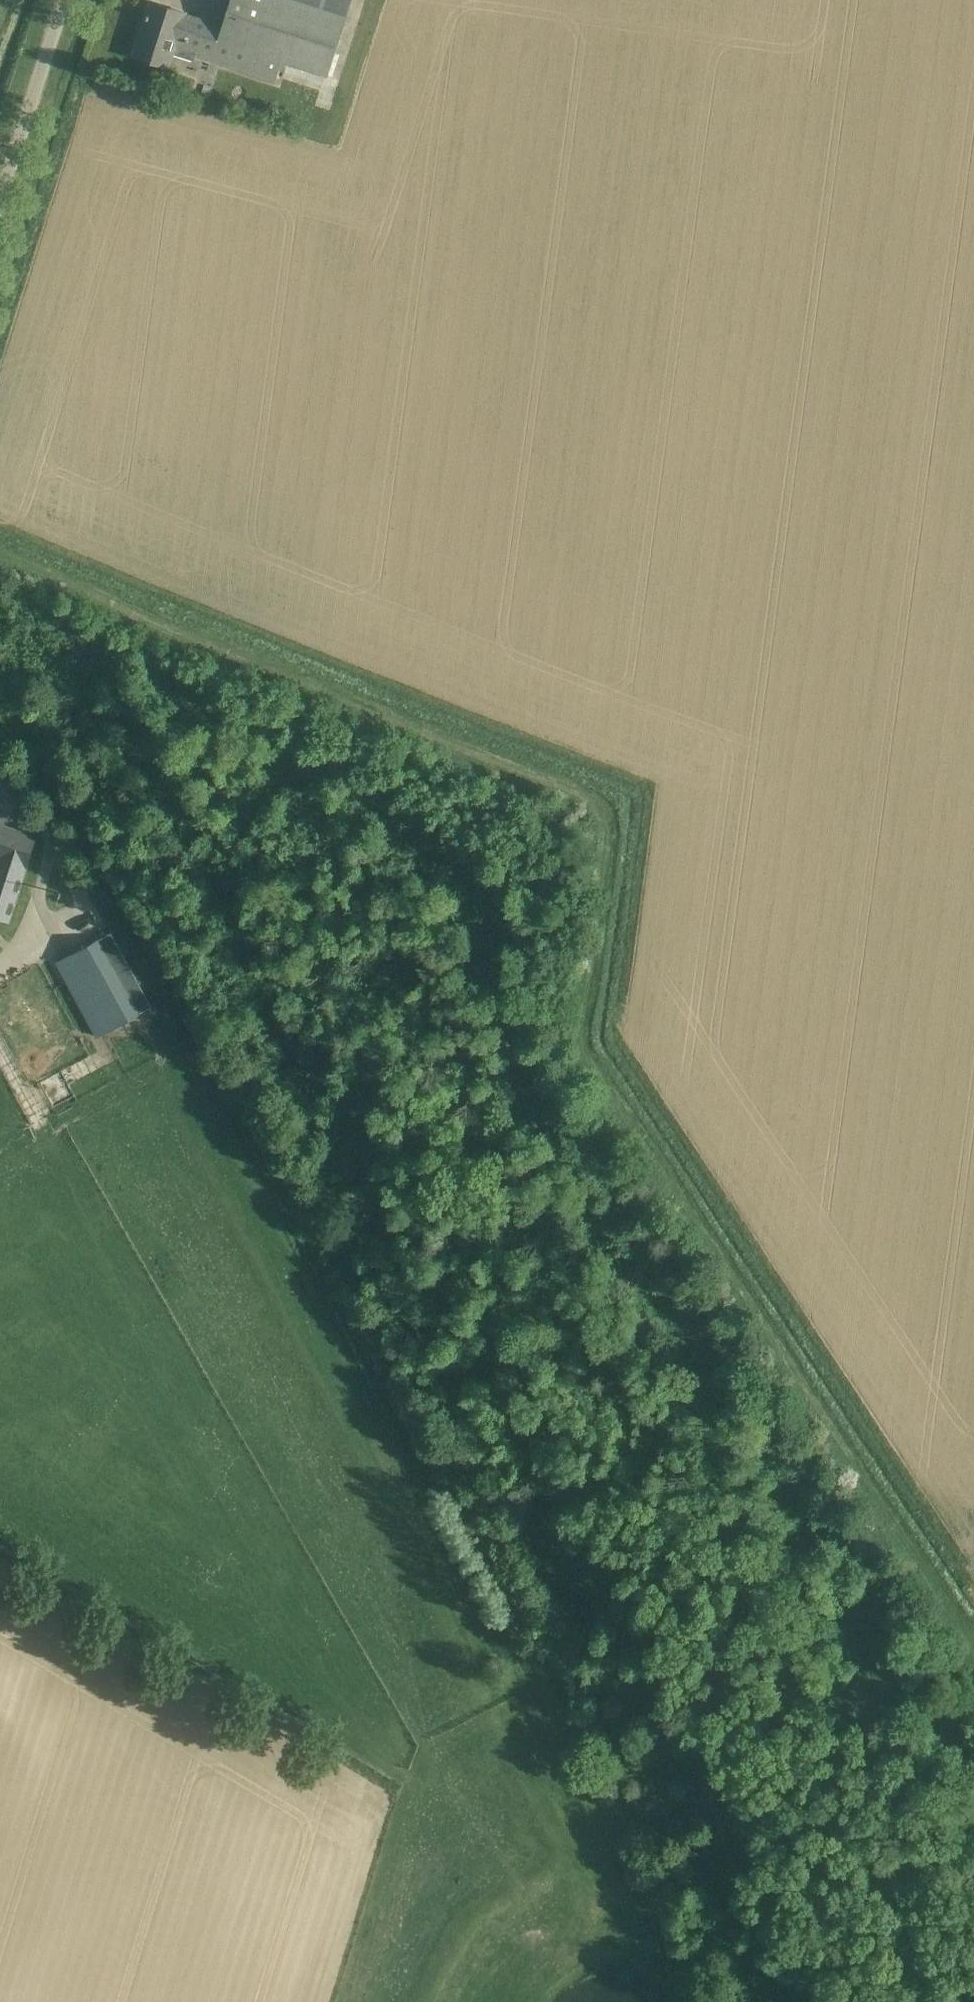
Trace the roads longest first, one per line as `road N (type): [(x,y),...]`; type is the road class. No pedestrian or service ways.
road 1 (track): [(0,570),(589,801),(607,822),(576,1016),(580,1047),(973,1656)]
road 2 (track): [(0,698),(196,1018),(692,2001)]
road 3 (unclassified): [(0,185),(60,0)]

